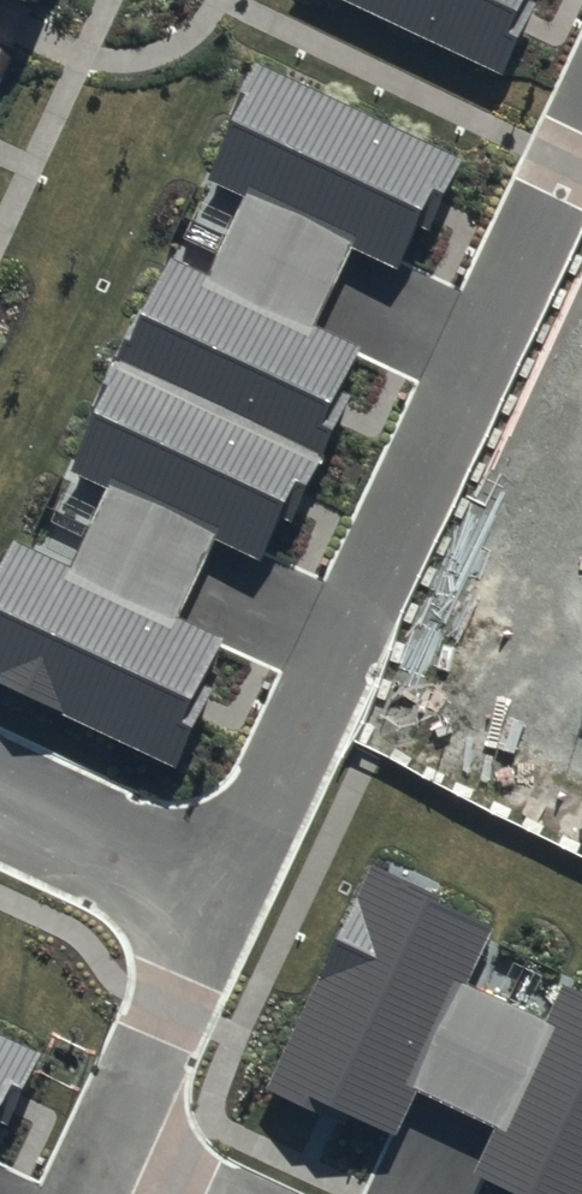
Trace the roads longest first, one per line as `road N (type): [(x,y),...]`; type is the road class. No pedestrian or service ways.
road 1 (residential): [(581,123),(219,896)]
road 2 (residential): [(219,896),(102,1150)]
road 3 (residential): [(219,896),(0,794)]

